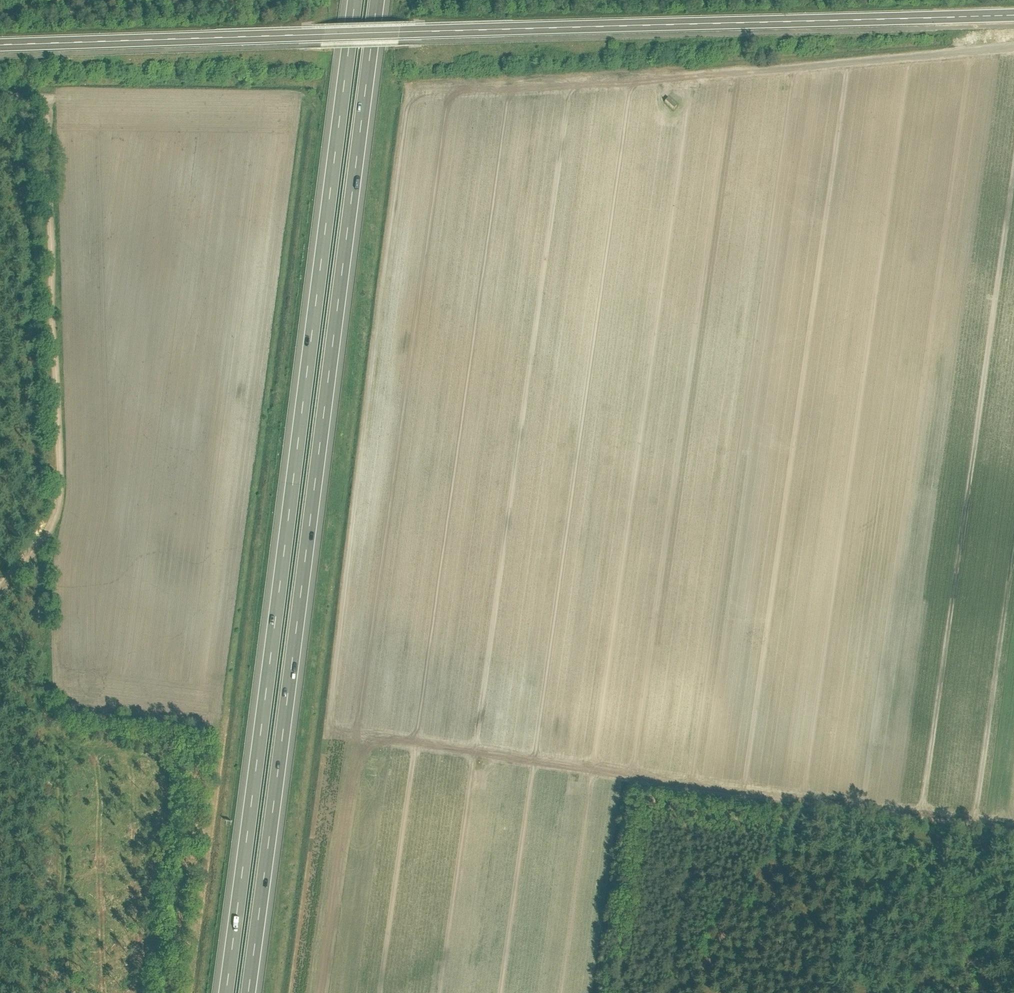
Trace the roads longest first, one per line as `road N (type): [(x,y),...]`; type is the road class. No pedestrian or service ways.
road 1 (tertiary): [(0,47),(1013,15)]
road 2 (motorway): [(248,992),(377,0)]
road 3 (motorway): [(355,0),(226,992)]
road 4 (track): [(0,96),(45,98),(59,496),(46,532),(0,589)]
road 5 (track): [(690,76),(1013,48)]

